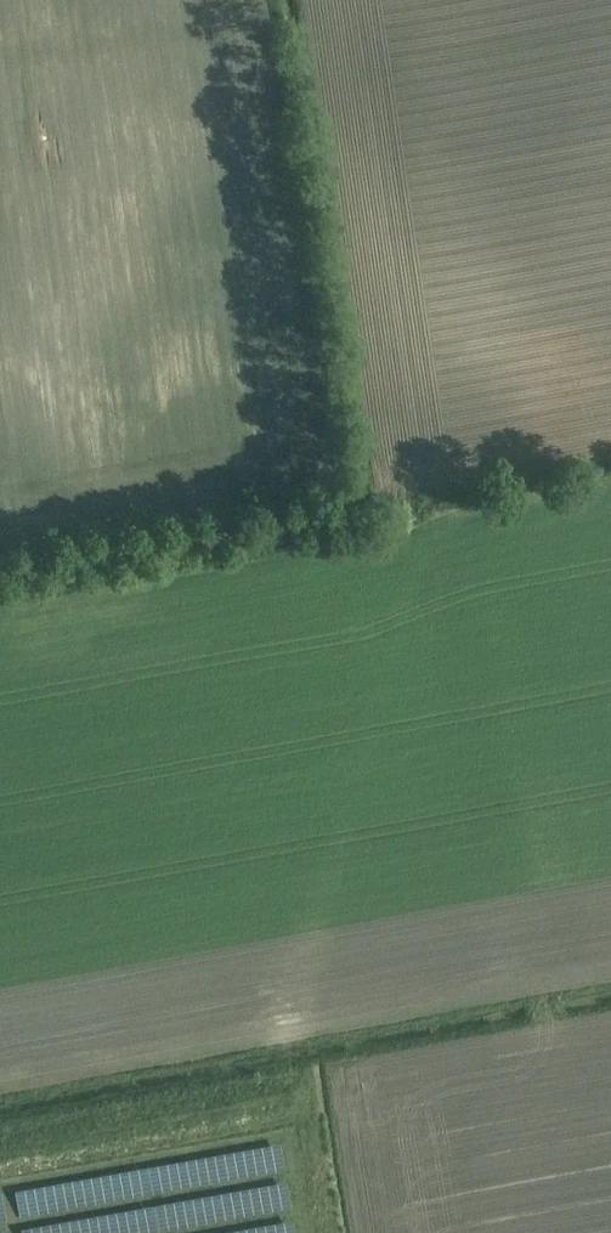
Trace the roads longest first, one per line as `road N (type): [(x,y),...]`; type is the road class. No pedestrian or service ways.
road 1 (track): [(0,557),(355,491)]
road 2 (track): [(0,1148),(308,1092)]

